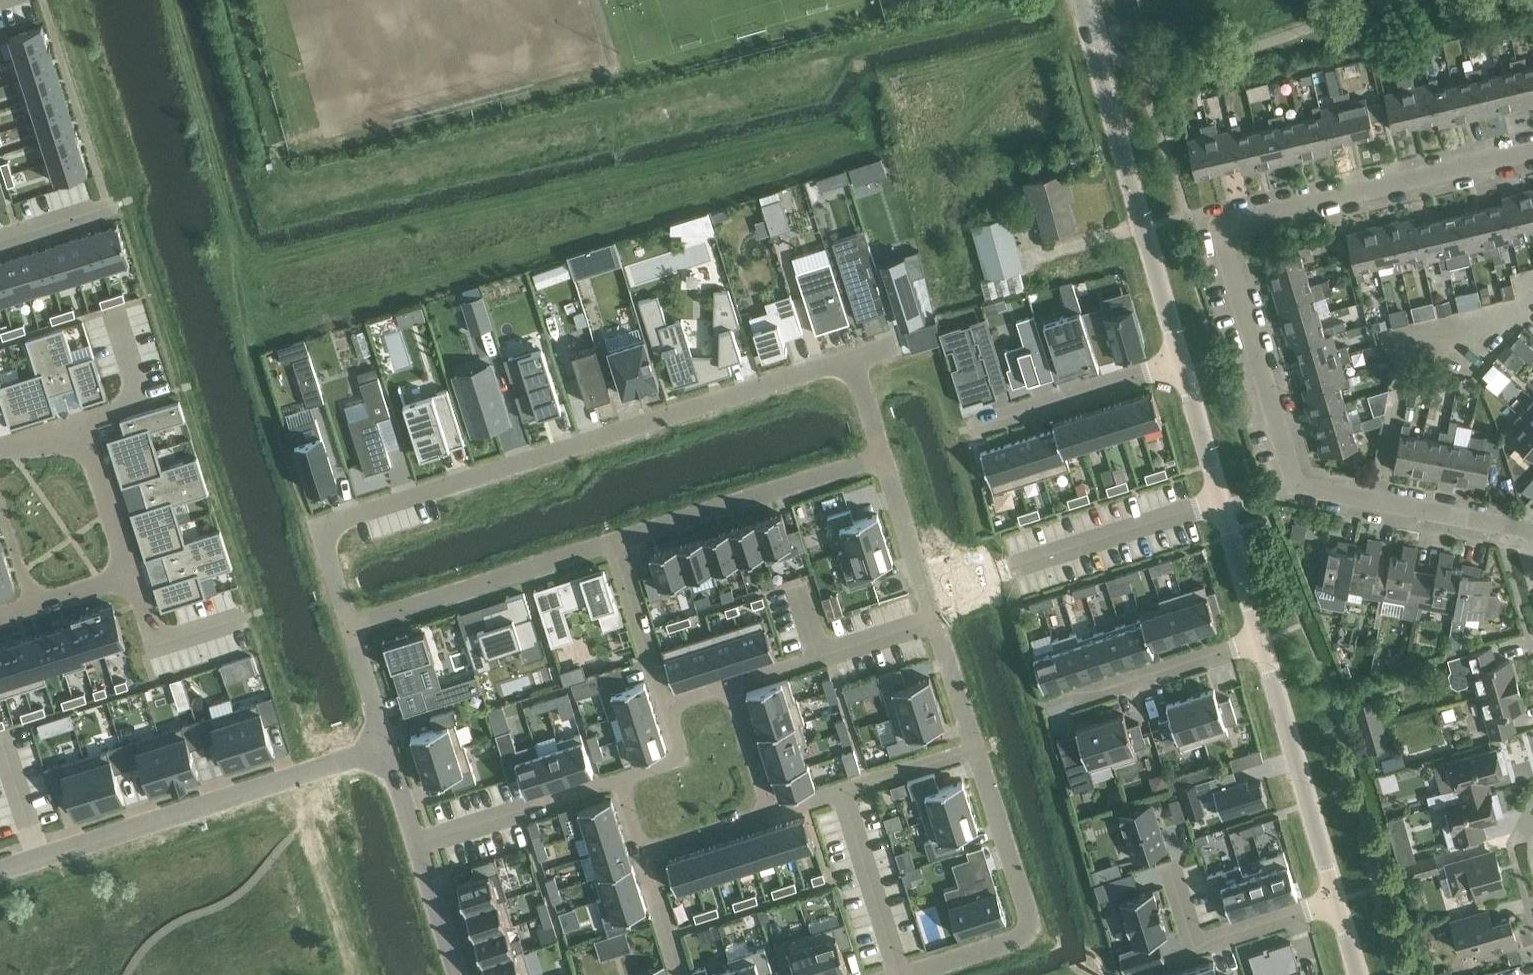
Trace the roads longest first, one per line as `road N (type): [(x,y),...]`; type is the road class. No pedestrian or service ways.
road 1 (residential): [(1532,531),(1296,485),(1222,237),(1230,220),(1532,149)]
road 2 (residential): [(853,357),(341,519),(325,530),(325,558),(349,627)]
road 3 (unclassified): [(387,748),(0,869)]
road 4 (unclassified): [(1180,361),(1079,0)]
road 5 (residential): [(0,447),(54,430),(81,437),(130,575),(0,617)]
road 6 (residential): [(906,974),(1030,929),(976,746)]
road 7 (residential): [(884,457),(615,543)]
road 8 (residential): [(615,543),(349,627)]
road 9 (unclassified): [(1336,900),(1259,641)]
road 10 (residential): [(1220,502),(981,577)]
road 11 (residential): [(1336,900),(1199,945),(1173,864)]
road 12 (residential): [(1259,641),(1045,707)]
road 13 (residential): [(1180,361),(968,430)]
road 14 (residential): [(730,686),(937,620)]
road 15 (residential): [(619,781),(418,844)]
road 16 (residential): [(842,788),(902,974)]
road 17 (residential): [(615,543),(668,706)]
road 18 (residential): [(937,620),(884,457)]
road 19 (unclassified): [(1220,502),(1180,361)]
road 20 (unclassified): [(1259,641),(1220,502)]
road 21 (residential): [(842,788),(976,746)]
road 22 (unclassified): [(460,974),(418,844)]
road 23 (residential): [(641,852),(770,811)]
road 24 (residential): [(976,746),(937,620)]
road 25 (residential): [(730,686),(770,811)]
road 26 (residential): [(641,852),(679,974)]
road 27 (residential): [(387,748),(349,627)]
road 28 (residential): [(668,706),(681,758),(619,781)]

